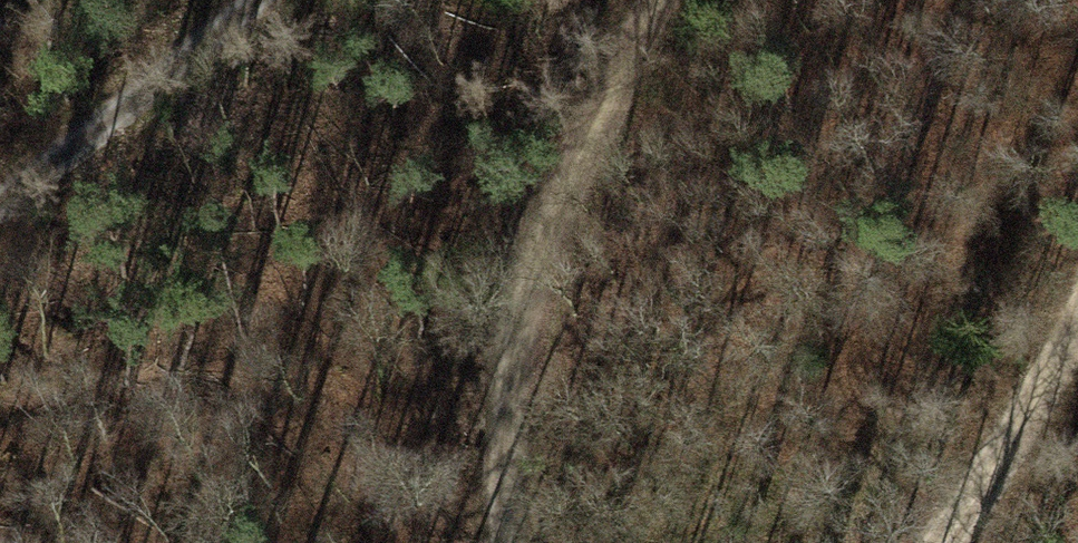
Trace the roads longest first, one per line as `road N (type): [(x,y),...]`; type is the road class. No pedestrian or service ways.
road 1 (track): [(510,542),(561,243),(688,0)]
road 2 (track): [(0,211),(274,0)]
road 3 (track): [(1077,320),(931,542)]

